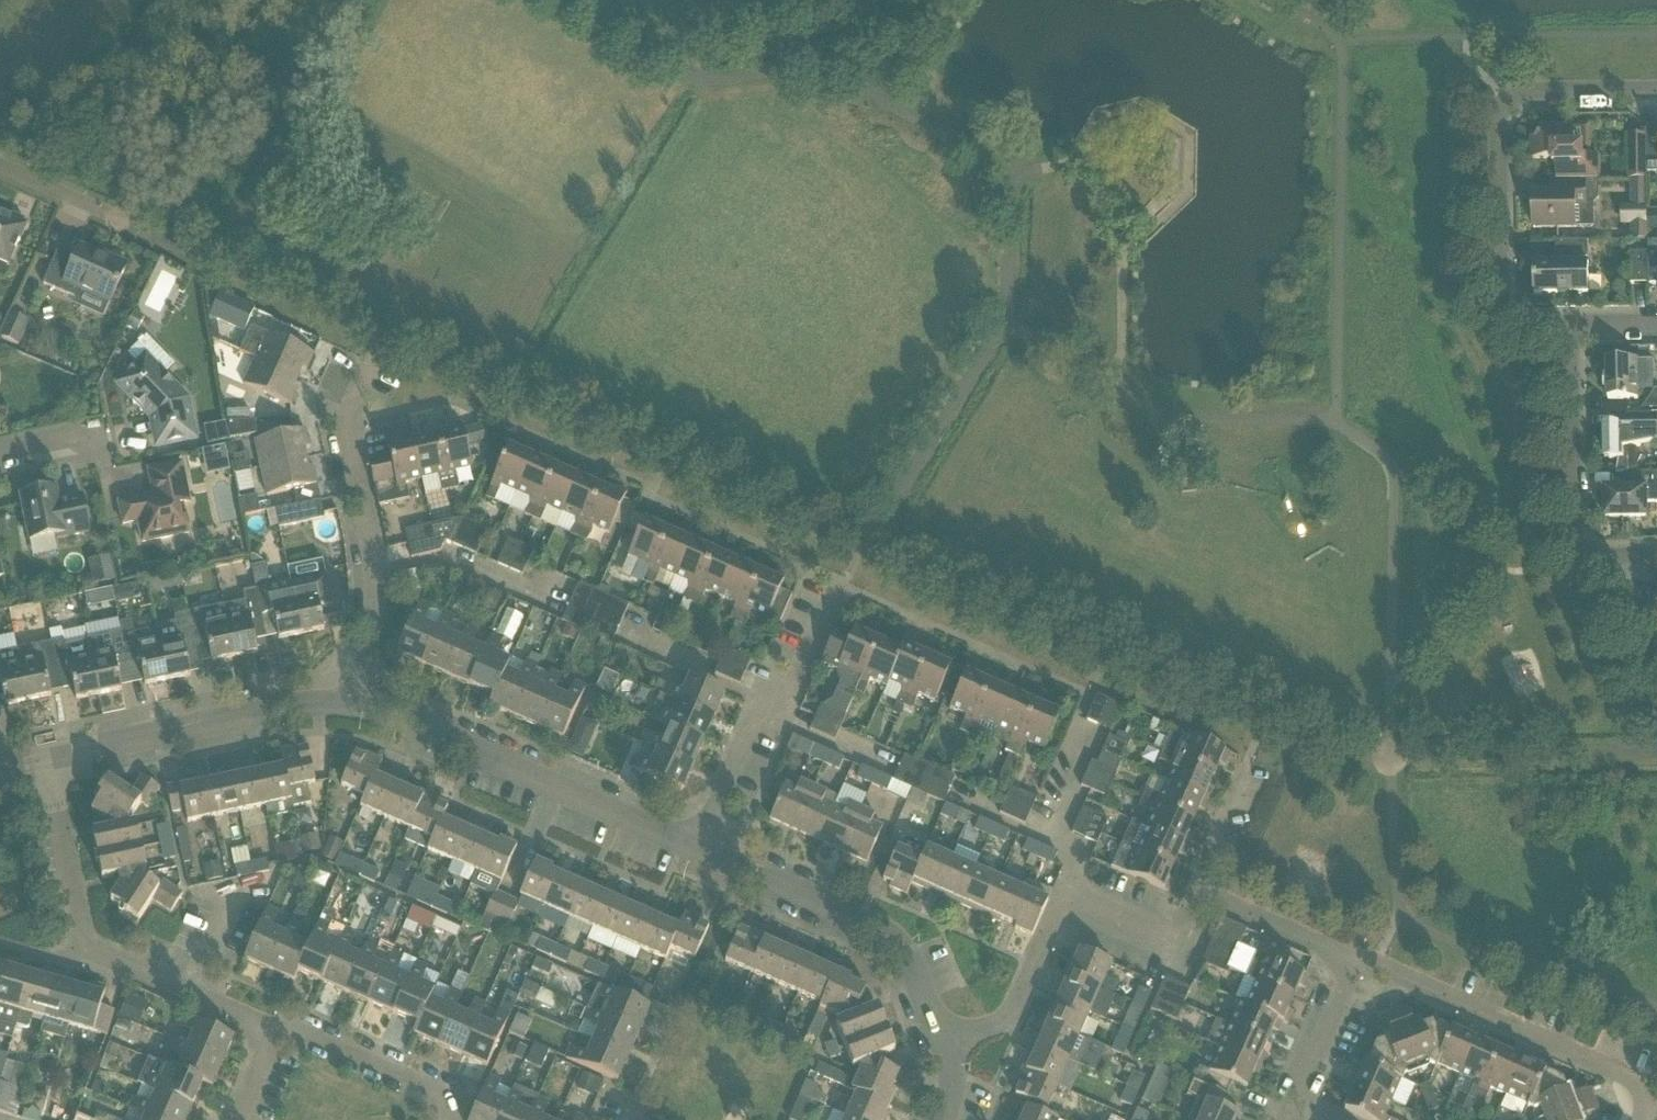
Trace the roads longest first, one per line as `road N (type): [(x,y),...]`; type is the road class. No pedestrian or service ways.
road 1 (residential): [(268,1031),(99,953),(79,928),(40,760)]
road 2 (residential): [(694,851),(409,721),(361,707)]
road 3 (residential): [(1640,1119),(1649,1098),(1641,1081),(1356,958)]
road 4 (residential): [(361,707),(377,573),(345,431),(366,374)]
road 5 (residential): [(361,707),(275,709),(40,760)]
road 6 (residential): [(947,1029),(932,980),(904,946),(694,851)]
road 7 (residential): [(694,851),(756,703),(799,668),(825,606),(846,587)]
road 8 (residential): [(1656,559),(1596,559),(1576,512),(1575,317)]
road 9 (residential): [(1575,317),(1523,317),(1511,308),(1503,117),(1521,93)]
road 10 (residential): [(446,1119),(437,1100),(268,1031)]
road 11 (residential): [(947,1029),(999,1009),(1032,970),(1069,881)]
road 12 (residential): [(1281,1119),(1356,958)]
road 13 (residential): [(1356,958),(1236,905),(1195,906)]
road 14 (residential): [(1195,906),(1250,770)]
road 15 (residential): [(1195,906),(1175,915),(1121,915),(1069,881)]
road 16 (residential): [(1656,88),(1521,93)]

